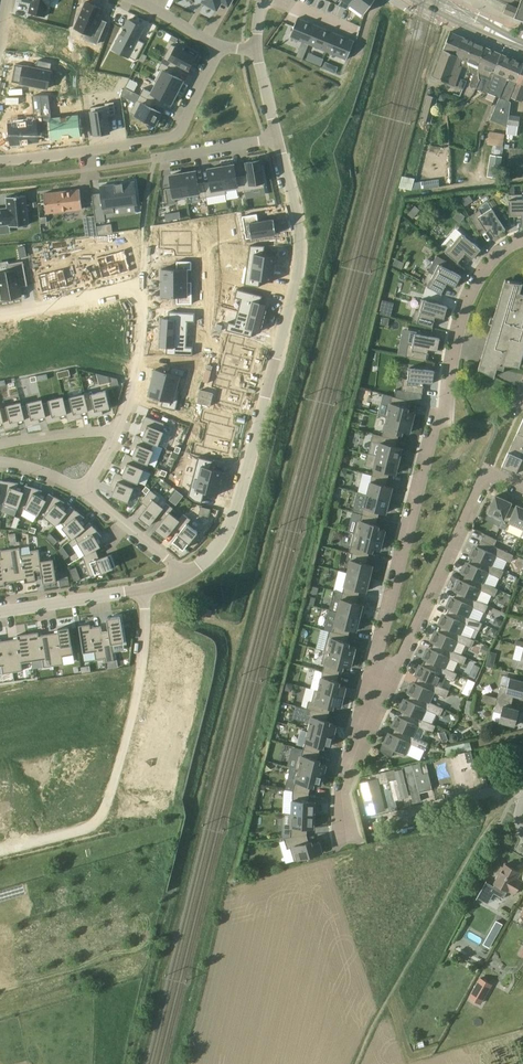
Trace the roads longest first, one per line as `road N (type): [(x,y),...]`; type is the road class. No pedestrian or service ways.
road 1 (residential): [(183,576),(220,547),(241,493),(299,268),(300,229),(276,137)]
road 2 (residential): [(522,241),(490,265),(464,313),(447,415),(437,425),(381,647)]
road 3 (residential): [(0,848),(97,823),(105,813),(136,699),(142,588)]
road 4 (track): [(353,1063),(442,899),(501,821)]
road 5 (residential): [(220,47),(183,126),(160,141),(0,159)]
road 6 (residential): [(522,487),(486,471),(403,657)]
road 7 (residential): [(369,824),(522,787)]
road 8 (residential): [(117,429),(136,378),(145,283)]
road 9 (residential): [(0,314),(145,283)]
road 10 (residential): [(0,611),(142,588)]
road 11 (residential): [(369,712),(345,782),(346,842)]
road 12 (residential): [(83,491),(183,576)]
road 13 (residential): [(155,159),(276,137)]

